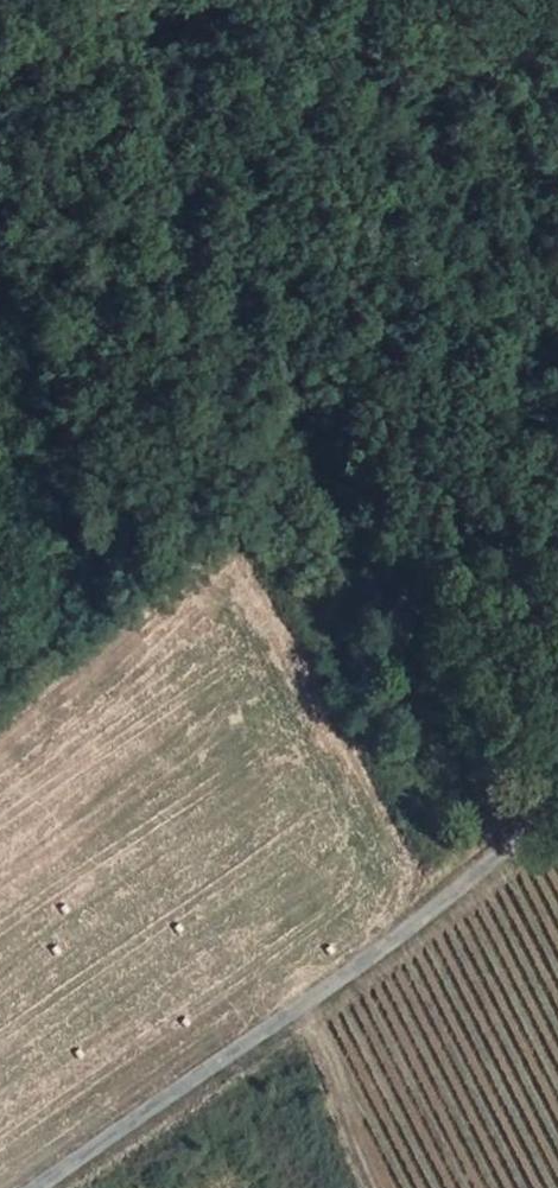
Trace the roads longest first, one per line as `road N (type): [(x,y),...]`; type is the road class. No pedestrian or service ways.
road 1 (unclassified): [(42,1187),(463,889),(557,806)]

